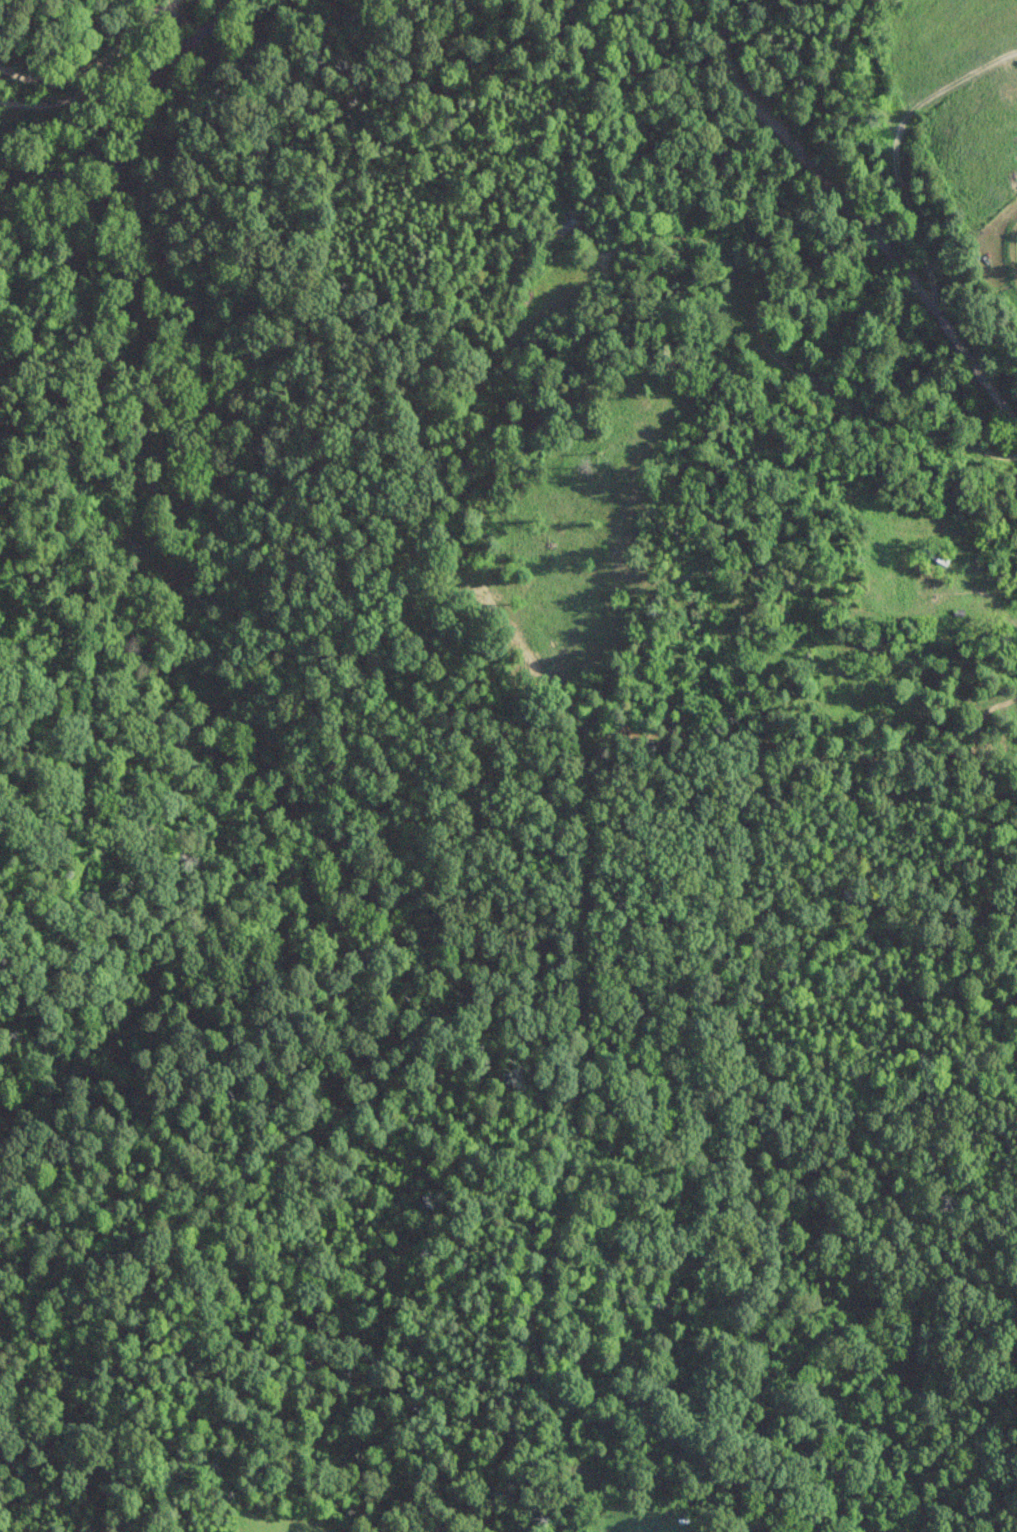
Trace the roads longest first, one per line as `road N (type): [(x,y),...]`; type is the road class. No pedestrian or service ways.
road 1 (residential): [(1016,422),(761,104),(723,20),(723,0)]
road 2 (residential): [(178,0),(106,63),(85,96),(0,97)]

